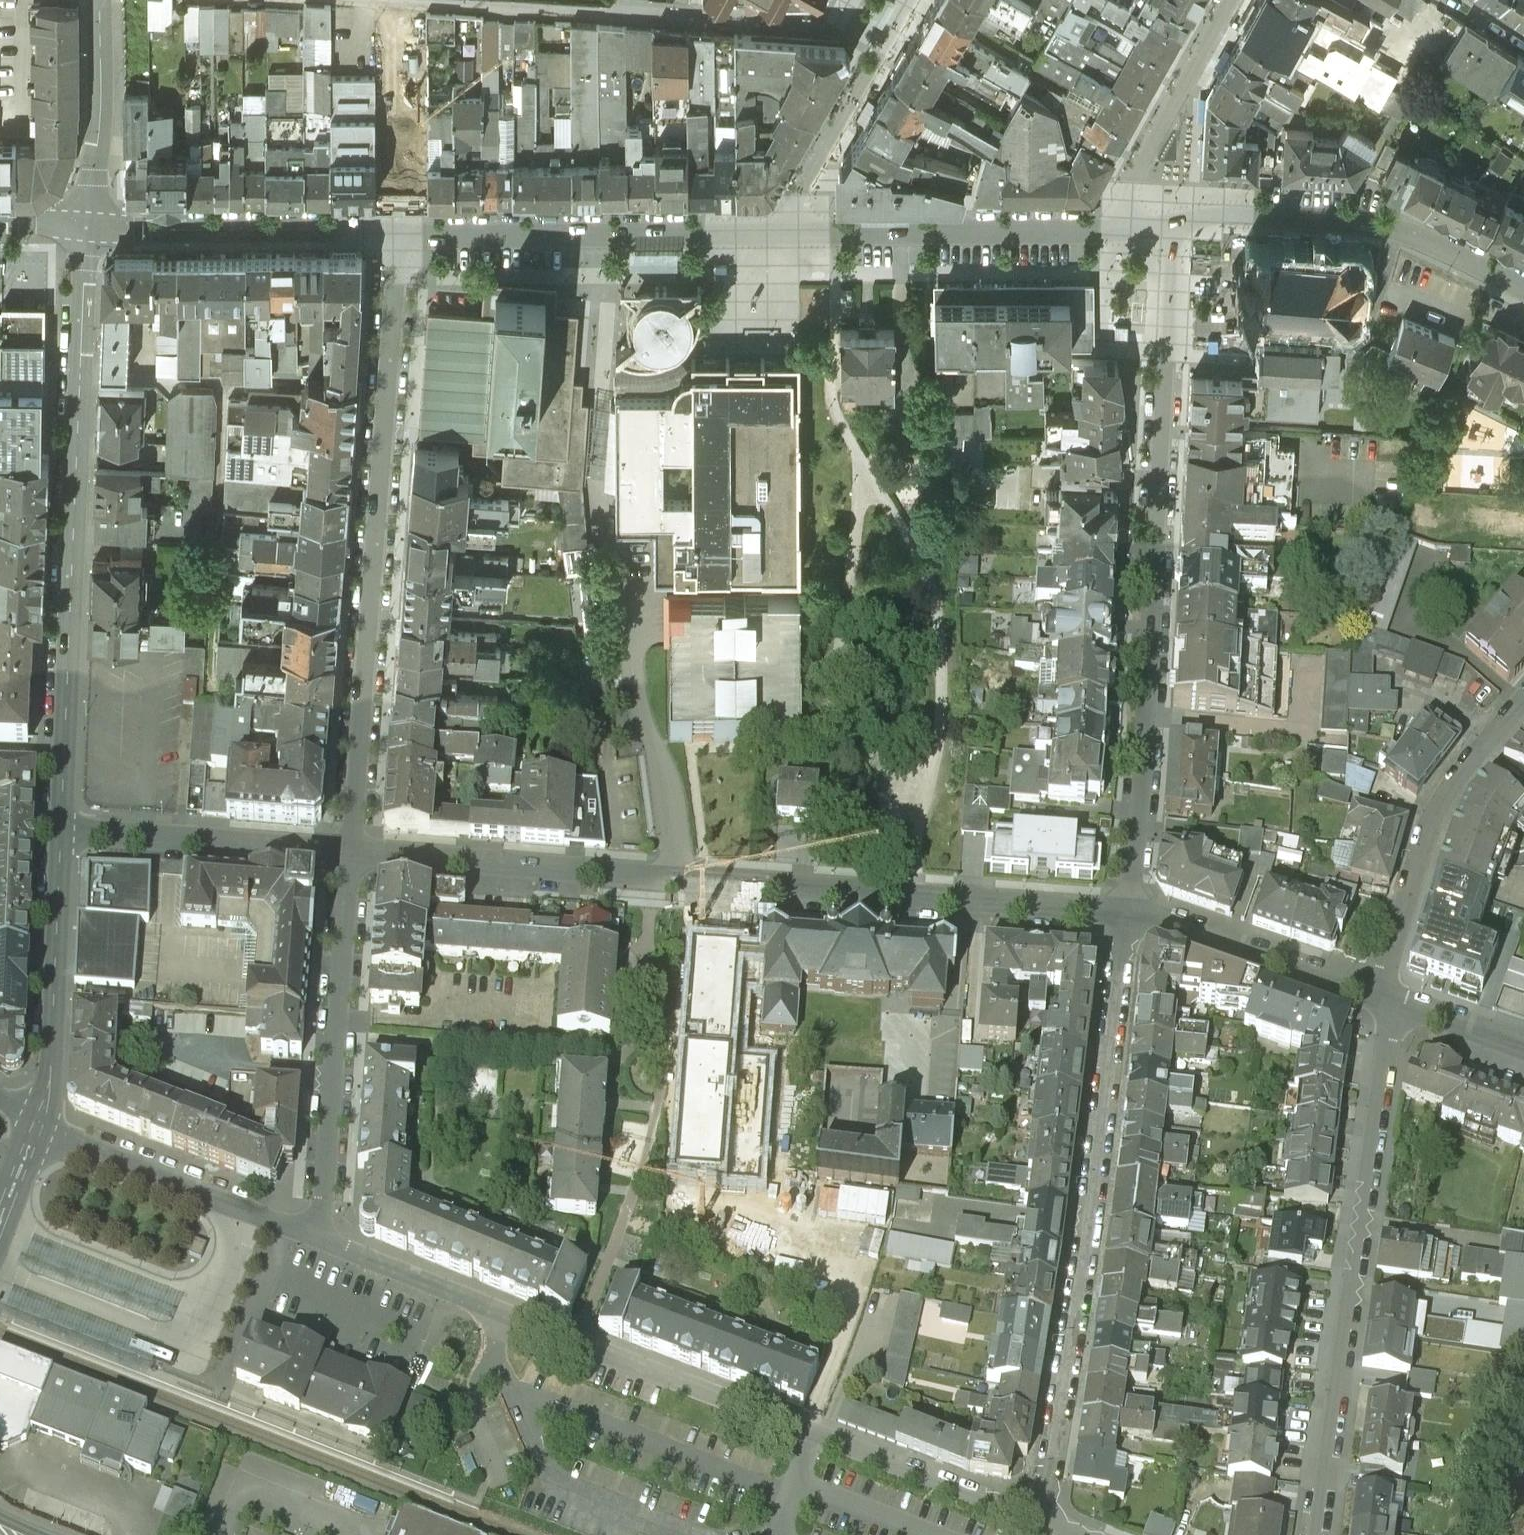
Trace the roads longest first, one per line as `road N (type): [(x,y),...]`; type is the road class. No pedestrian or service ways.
road 1 (residential): [(346,854),(1128,915)]
road 2 (residential): [(397,234),(1177,227)]
road 3 (residential): [(313,1239),(1039,1517)]
road 4 (residential): [(1128,915),(1146,755),(1177,227)]
road 5 (residential): [(1128,915),(1090,1224),(1039,1517)]
road 6 (residential): [(88,226),(62,833)]
road 7 (residential): [(392,303),(346,854)]
road 8 (residential): [(1316,1534),(1392,1000)]
road 9 (residential): [(346,854),(322,1213),(313,1239)]
road 10 (residential): [(1523,700),(1484,745),(1425,854),(1381,997)]
road 11 (residential): [(453,0),(756,18)]
road 12 (residential): [(40,1124),(313,1239)]
road 13 (residential): [(62,833),(49,1081),(40,1124)]
road 14 (residential): [(62,833),(346,854)]
road 15 (residential): [(1254,216),(1382,228),(1439,243),(1523,287)]
road 16 (residential): [(88,226),(370,232)]
road 17 (residential): [(1128,915),(1381,997)]
road 18 (residential): [(100,0),(101,87),(88,226)]
road 19 (residential): [(1392,1000),(1523,1049)]

